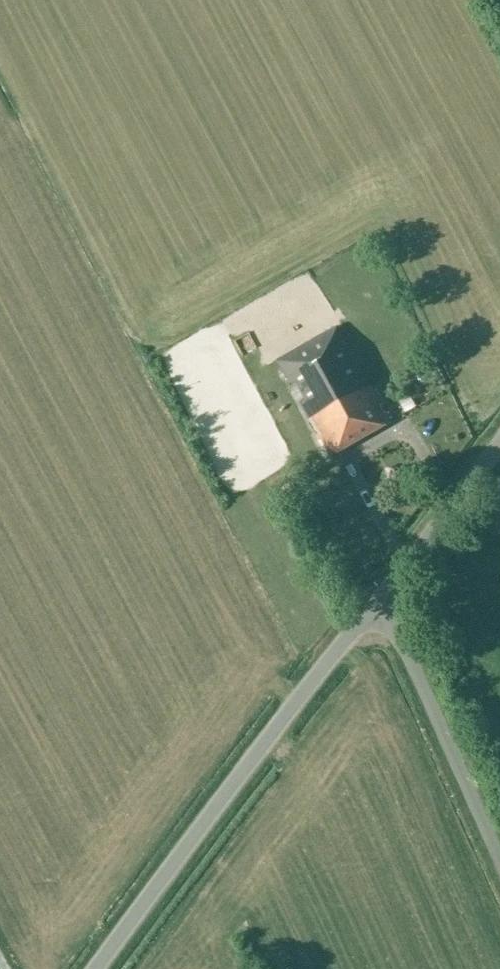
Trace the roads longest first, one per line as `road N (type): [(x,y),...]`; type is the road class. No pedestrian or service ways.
road 1 (unclassified): [(95,968),(372,608)]
road 2 (unclassified): [(499,861),(403,642),(372,608)]
road 3 (unclassified): [(372,608),(499,443)]

